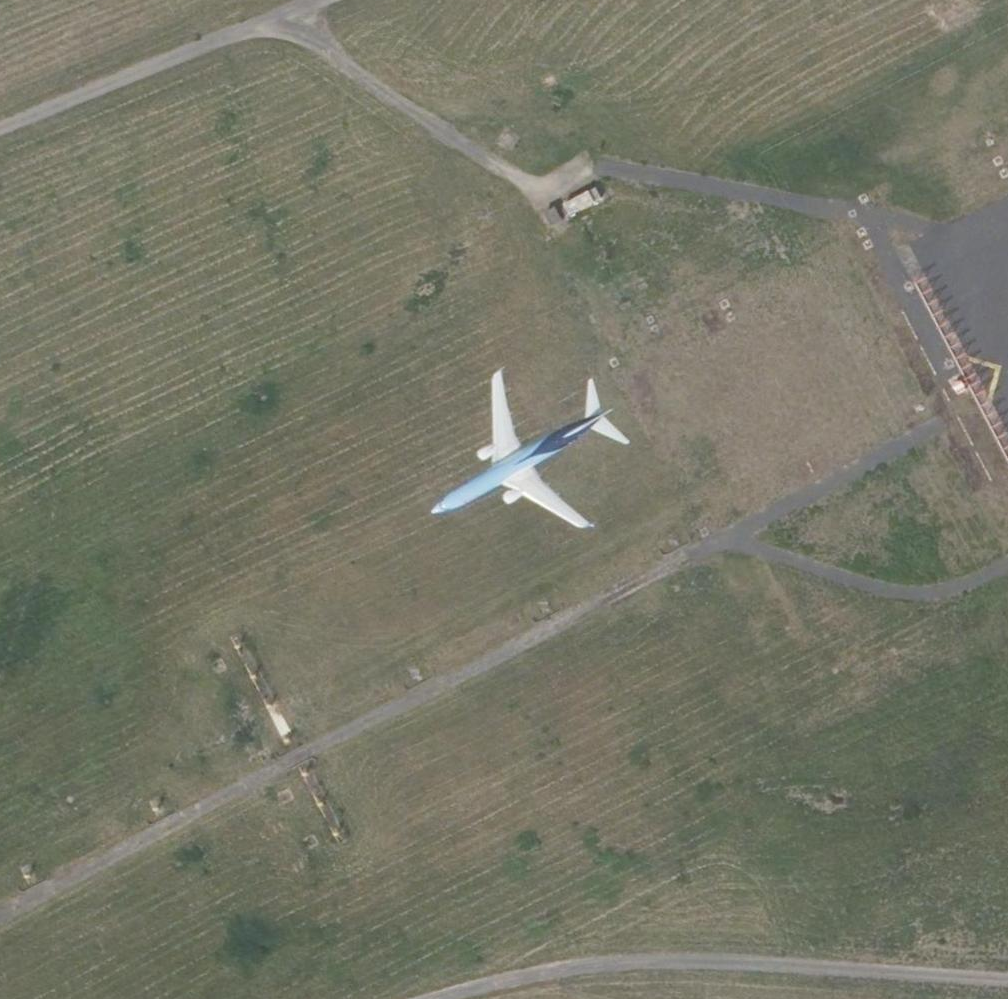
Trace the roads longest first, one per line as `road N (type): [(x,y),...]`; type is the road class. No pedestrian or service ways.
road 1 (track): [(938,423),(0,917)]
road 2 (track): [(902,228),(866,213),(594,166),(544,195),(319,47),(290,12)]
road 3 (track): [(432,998),(543,972),(659,963),(1007,982)]
road 4 (track): [(0,128),(321,0)]
road 5 (track): [(718,539),(920,596),(1007,563)]

